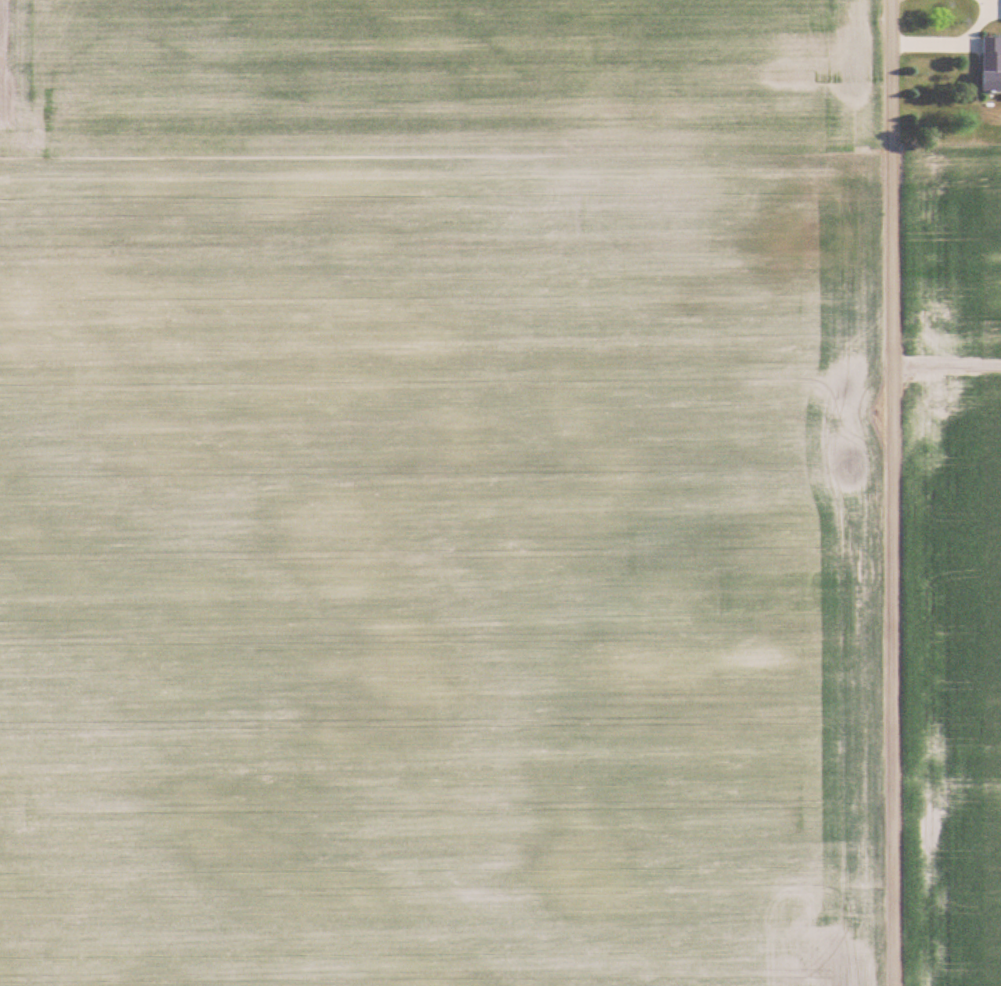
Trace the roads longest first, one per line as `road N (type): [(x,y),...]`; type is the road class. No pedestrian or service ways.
road 1 (residential): [(887,985),(885,0)]

